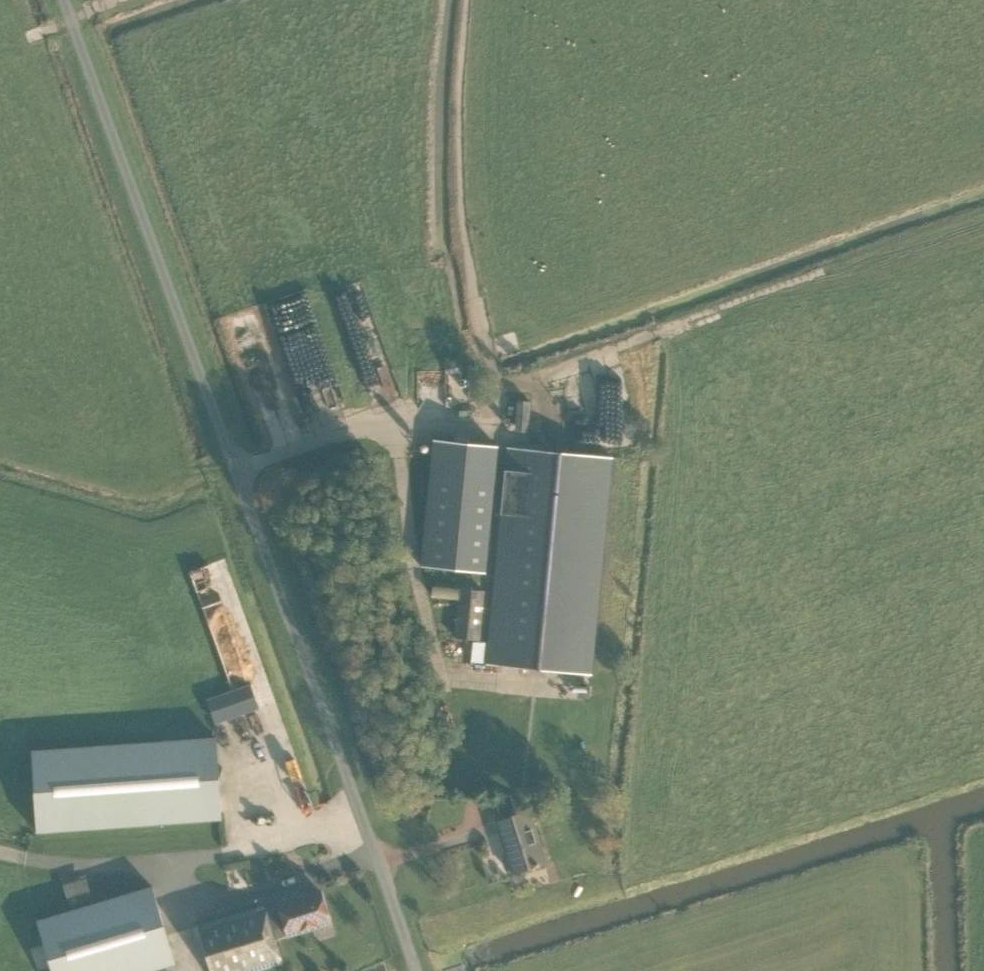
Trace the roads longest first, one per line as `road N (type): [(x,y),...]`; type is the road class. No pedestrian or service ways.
road 1 (unclassified): [(417,970),(62,0)]

